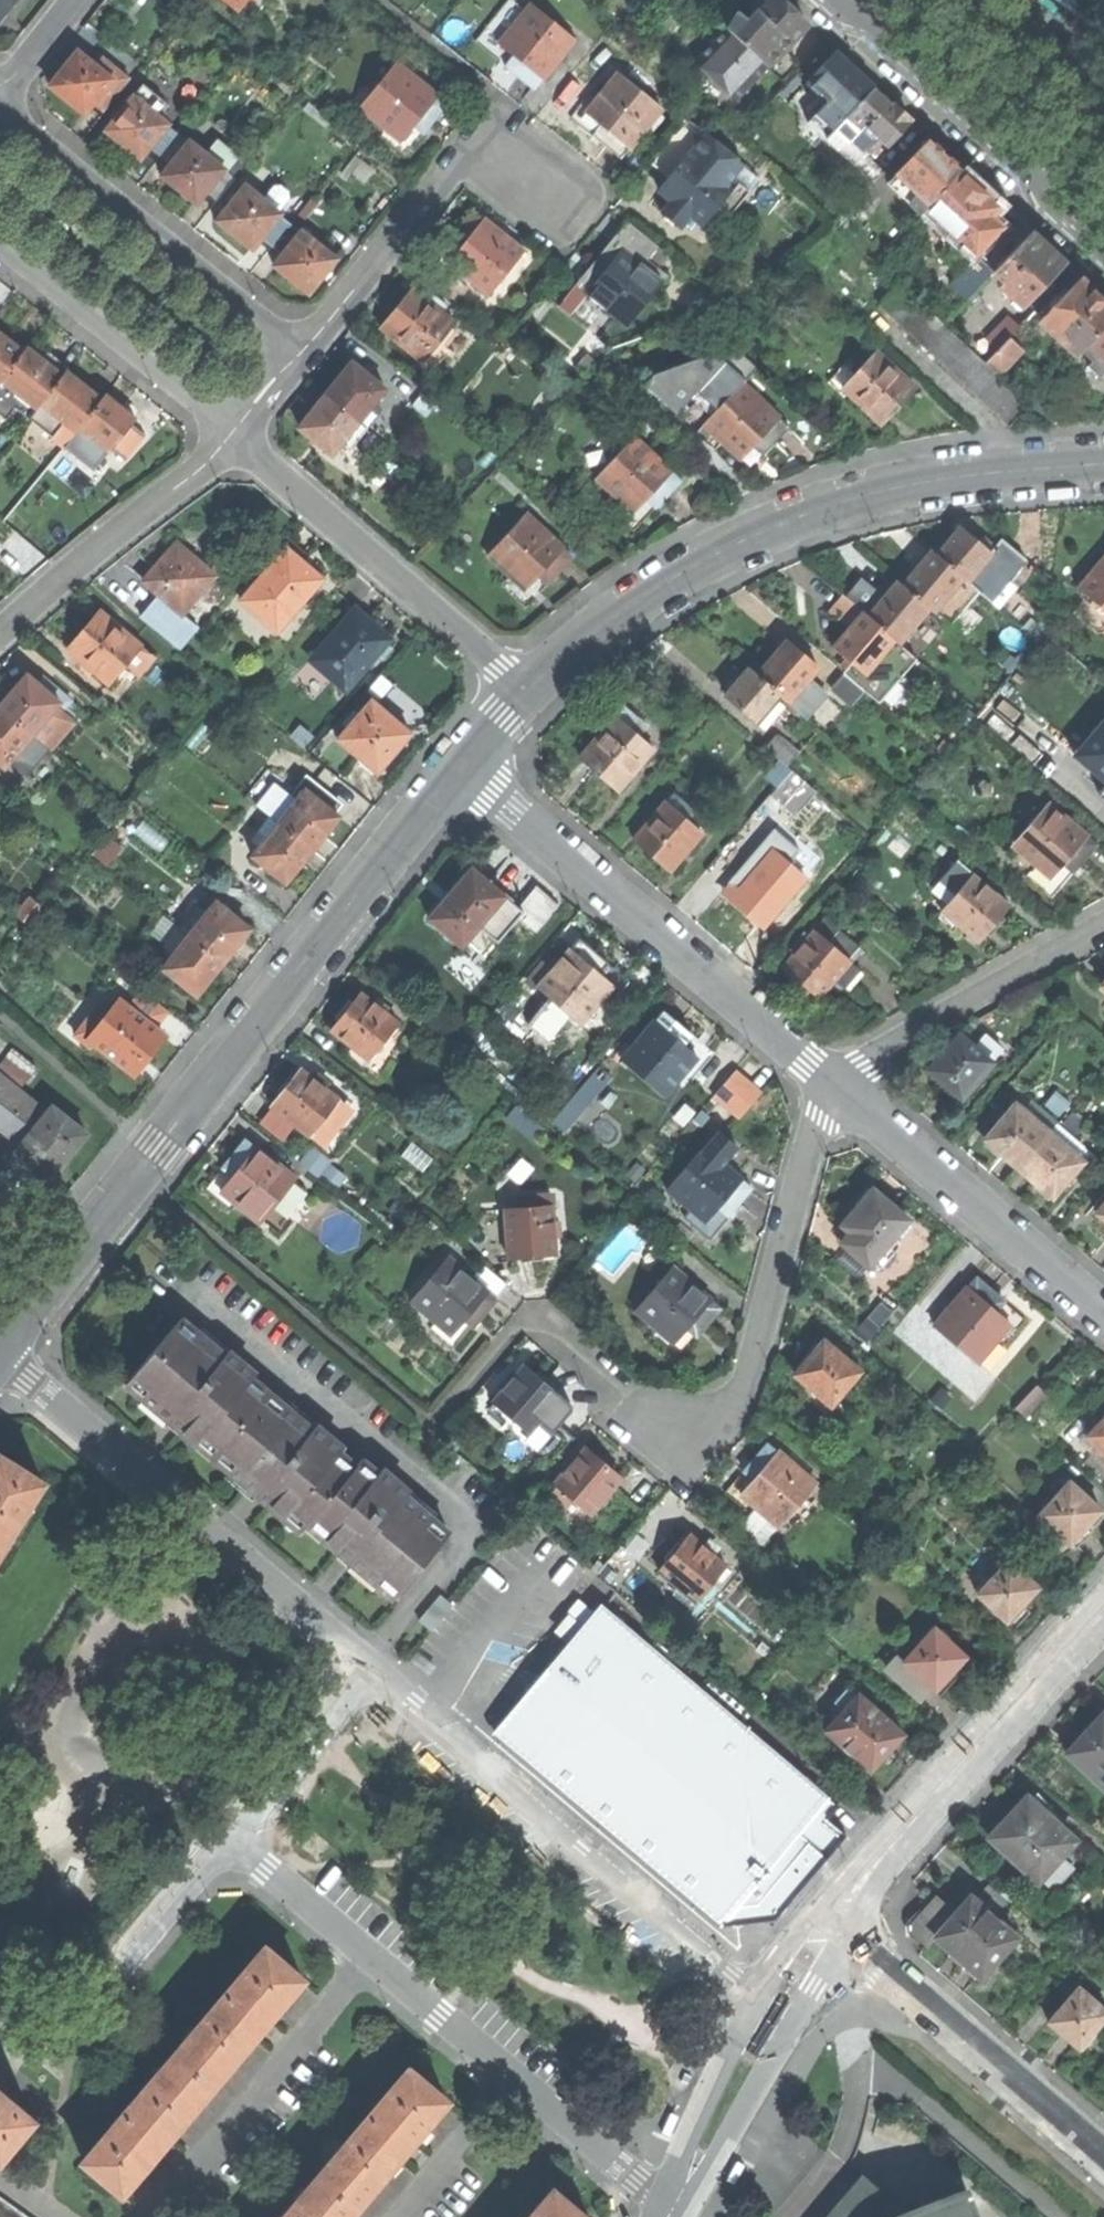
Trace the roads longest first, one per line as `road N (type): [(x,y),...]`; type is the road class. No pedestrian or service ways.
road 1 (tertiary): [(458,766),(0,1346)]
road 2 (tertiary): [(1103,463),(917,483),(780,524),(663,583),(525,692)]
road 3 (residential): [(840,1087),(804,1164),(754,1375),(734,1416),(712,1434),(690,1441),(668,1434),(562,1336),(532,1322)]
road 4 (residential): [(226,1838),(671,2211)]
road 5 (residential): [(763,1998),(371,1669)]
road 6 (residential): [(458,766),(840,1087)]
road 7 (residential): [(371,1669),(0,1358)]
road 8 (residential): [(583,211),(482,128),(299,354)]
road 9 (residential): [(231,434),(525,692)]
road 10 (residential): [(299,354),(0,107)]
road 11 (residential): [(840,1087),(1103,1316)]
road 12 (residential): [(1103,2157),(845,1939)]
road 13 (secondary): [(1103,230),(858,0)]
road 14 (residential): [(226,1838),(68,2022),(45,2032),(0,2019)]
road 15 (residential): [(231,434),(0,637)]
road 16 (residential): [(840,1087),(1103,929)]
road 17 (residential): [(0,241),(231,434)]
road 18 (residential): [(932,1799),(838,1884),(763,1998)]
road 19 (residential): [(932,1799),(1103,1614)]
road 20 (residential): [(763,1998),(693,2131),(671,2211)]
road 21 (residential): [(671,2211),(716,2159),(793,2023)]
road 22 (residential): [(371,1669),(226,1838)]
road 23 (residential): [(845,1939),(932,1799)]
road 24 (residential): [(77,0),(0,94)]

